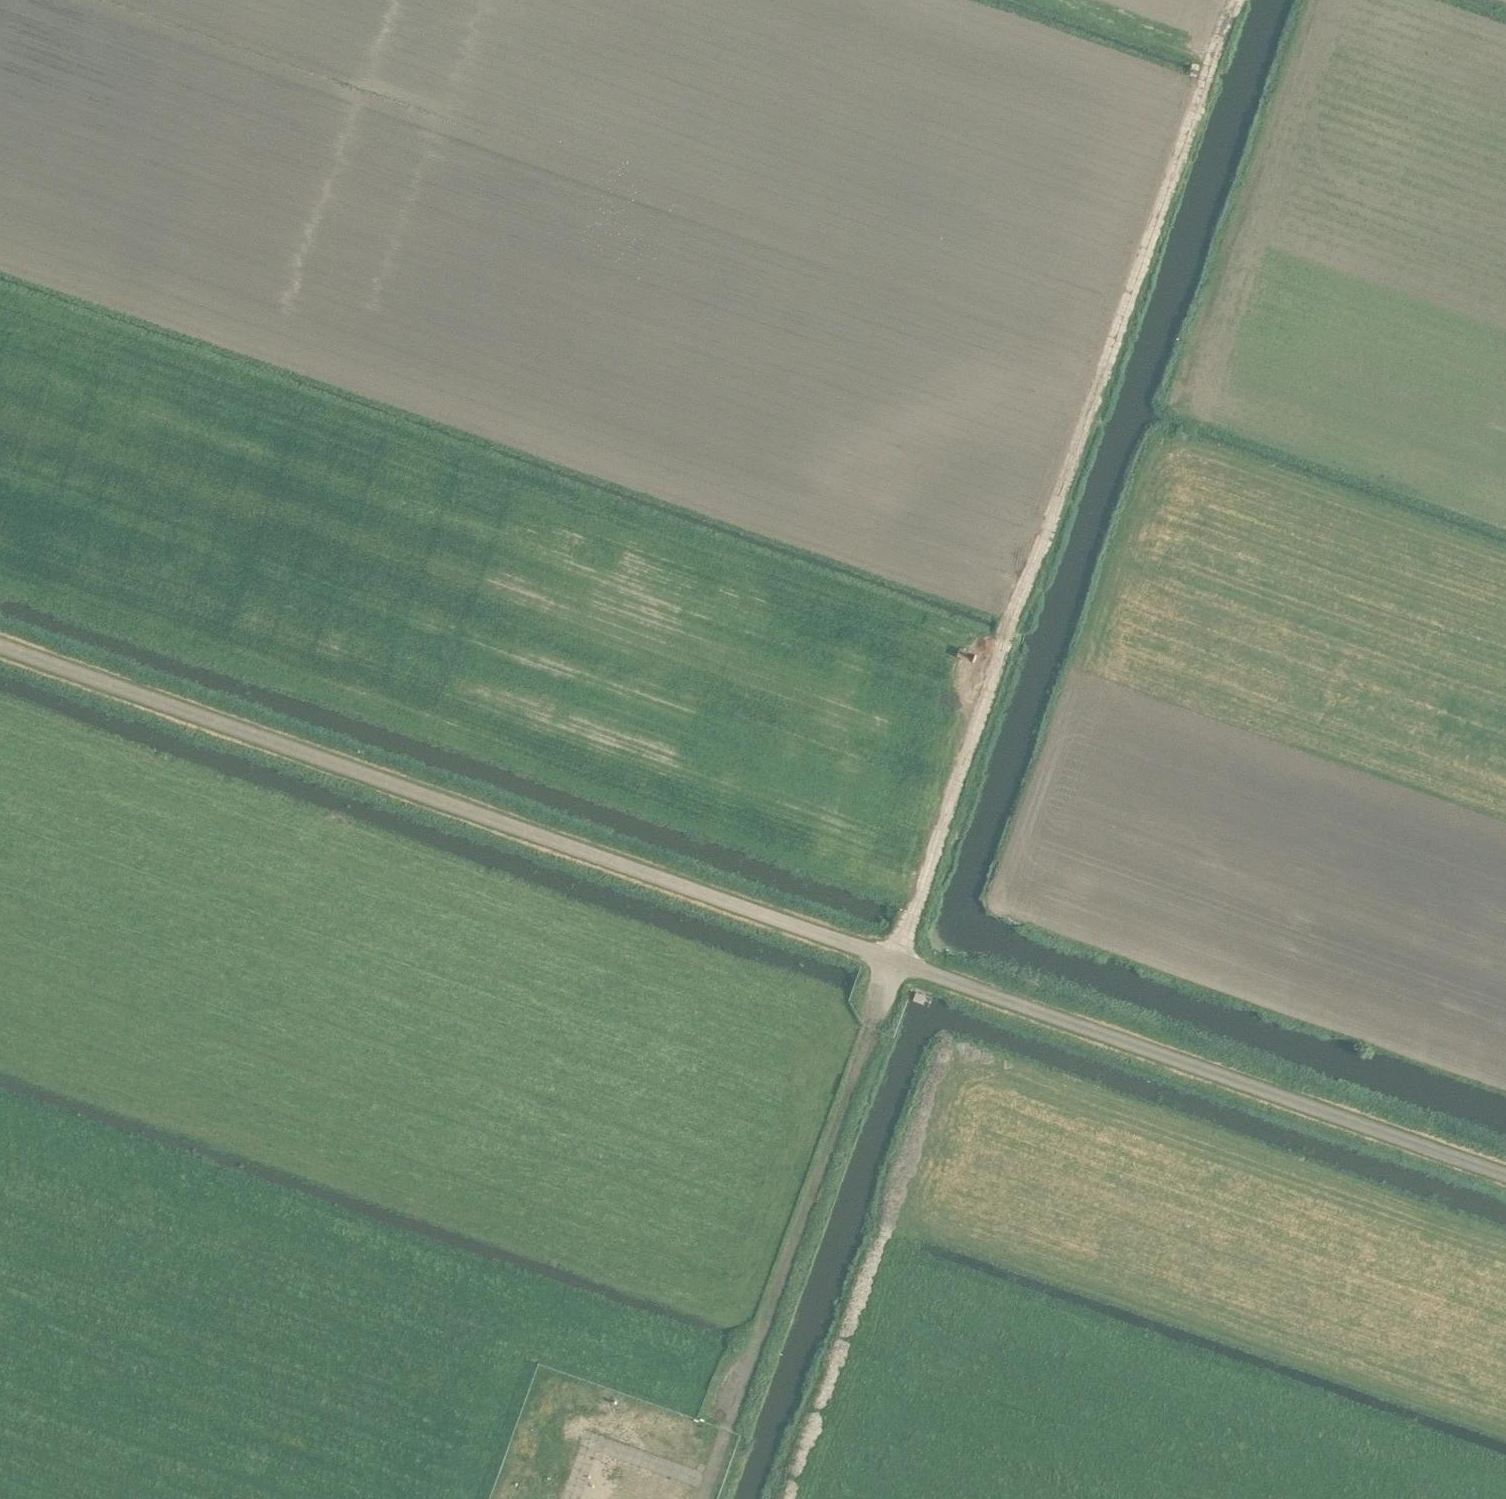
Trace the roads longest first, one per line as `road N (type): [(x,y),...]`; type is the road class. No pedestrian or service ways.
road 1 (unclassified): [(1505,1173),(0,645)]
road 2 (track): [(896,960),(1232,0)]

